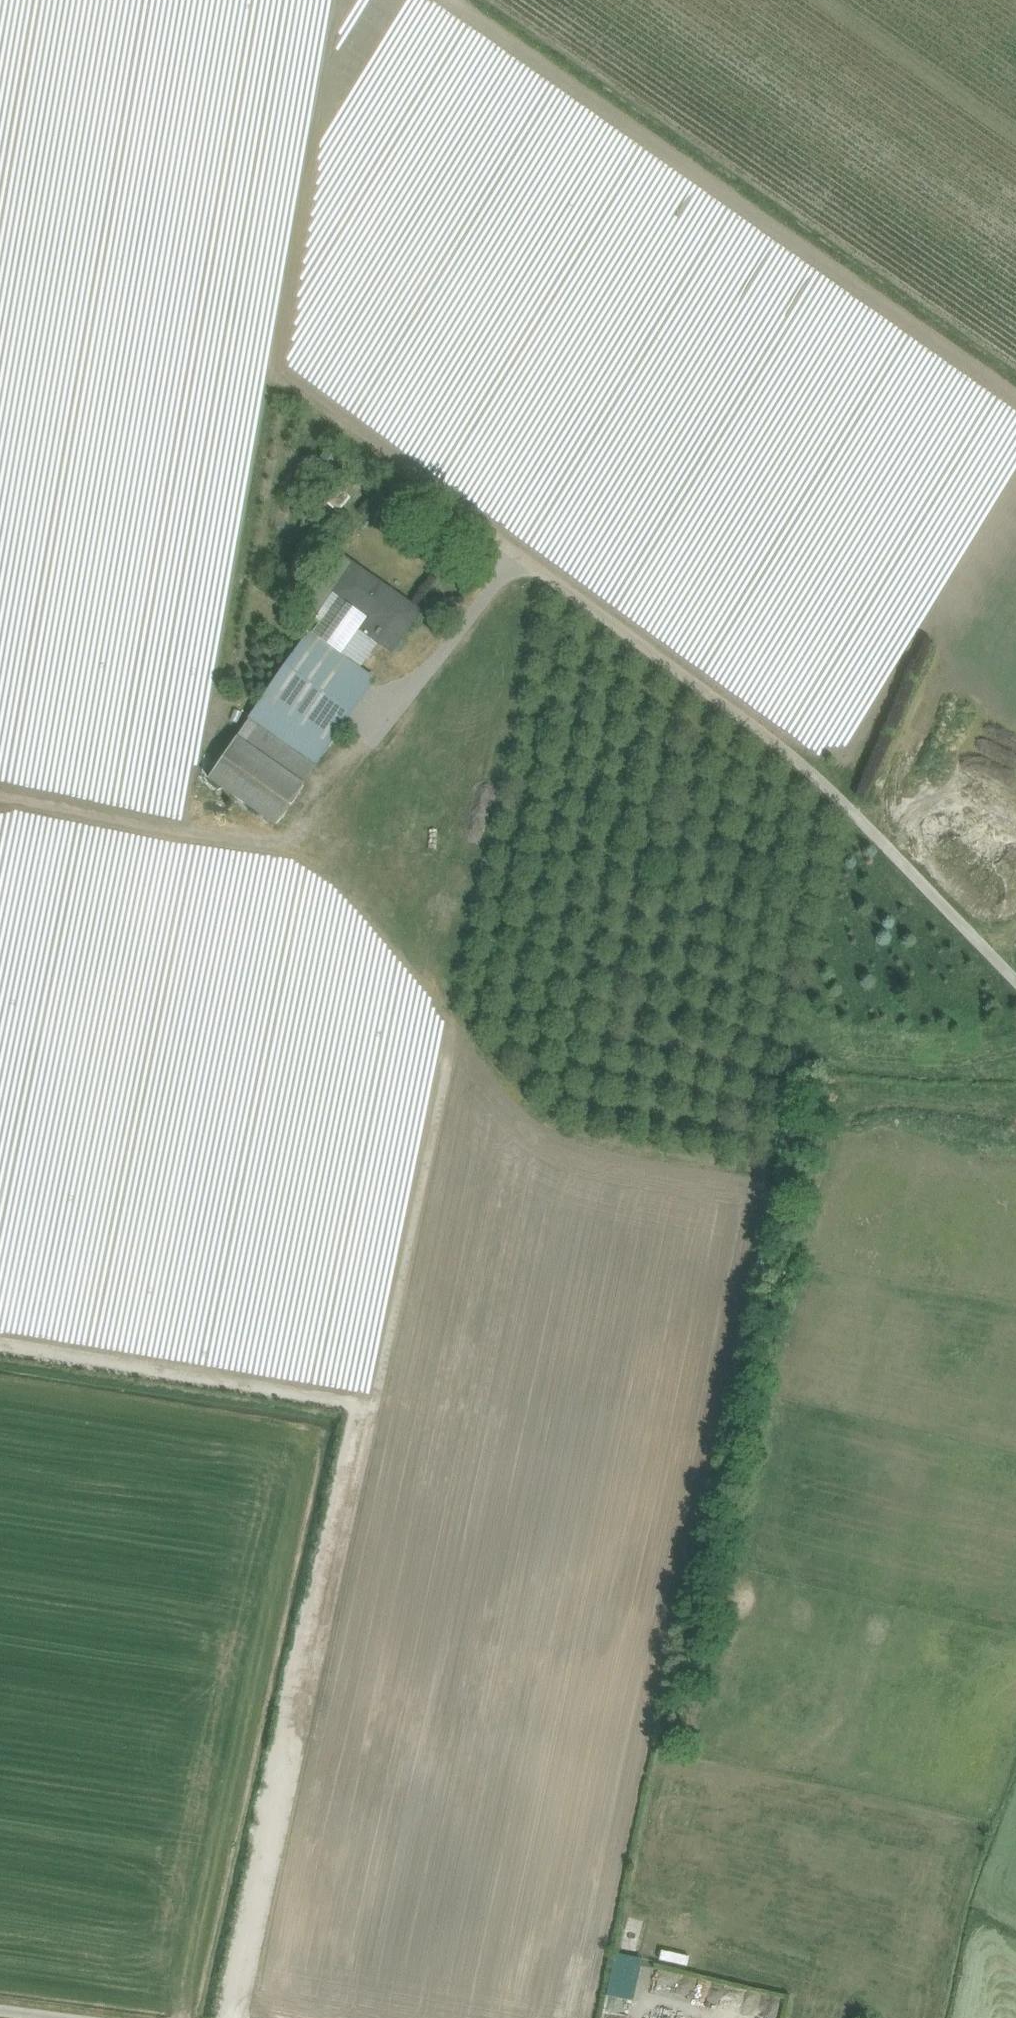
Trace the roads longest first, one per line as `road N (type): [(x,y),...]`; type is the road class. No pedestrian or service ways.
road 1 (unclassified): [(497,537),(818,781),(1015,987)]

